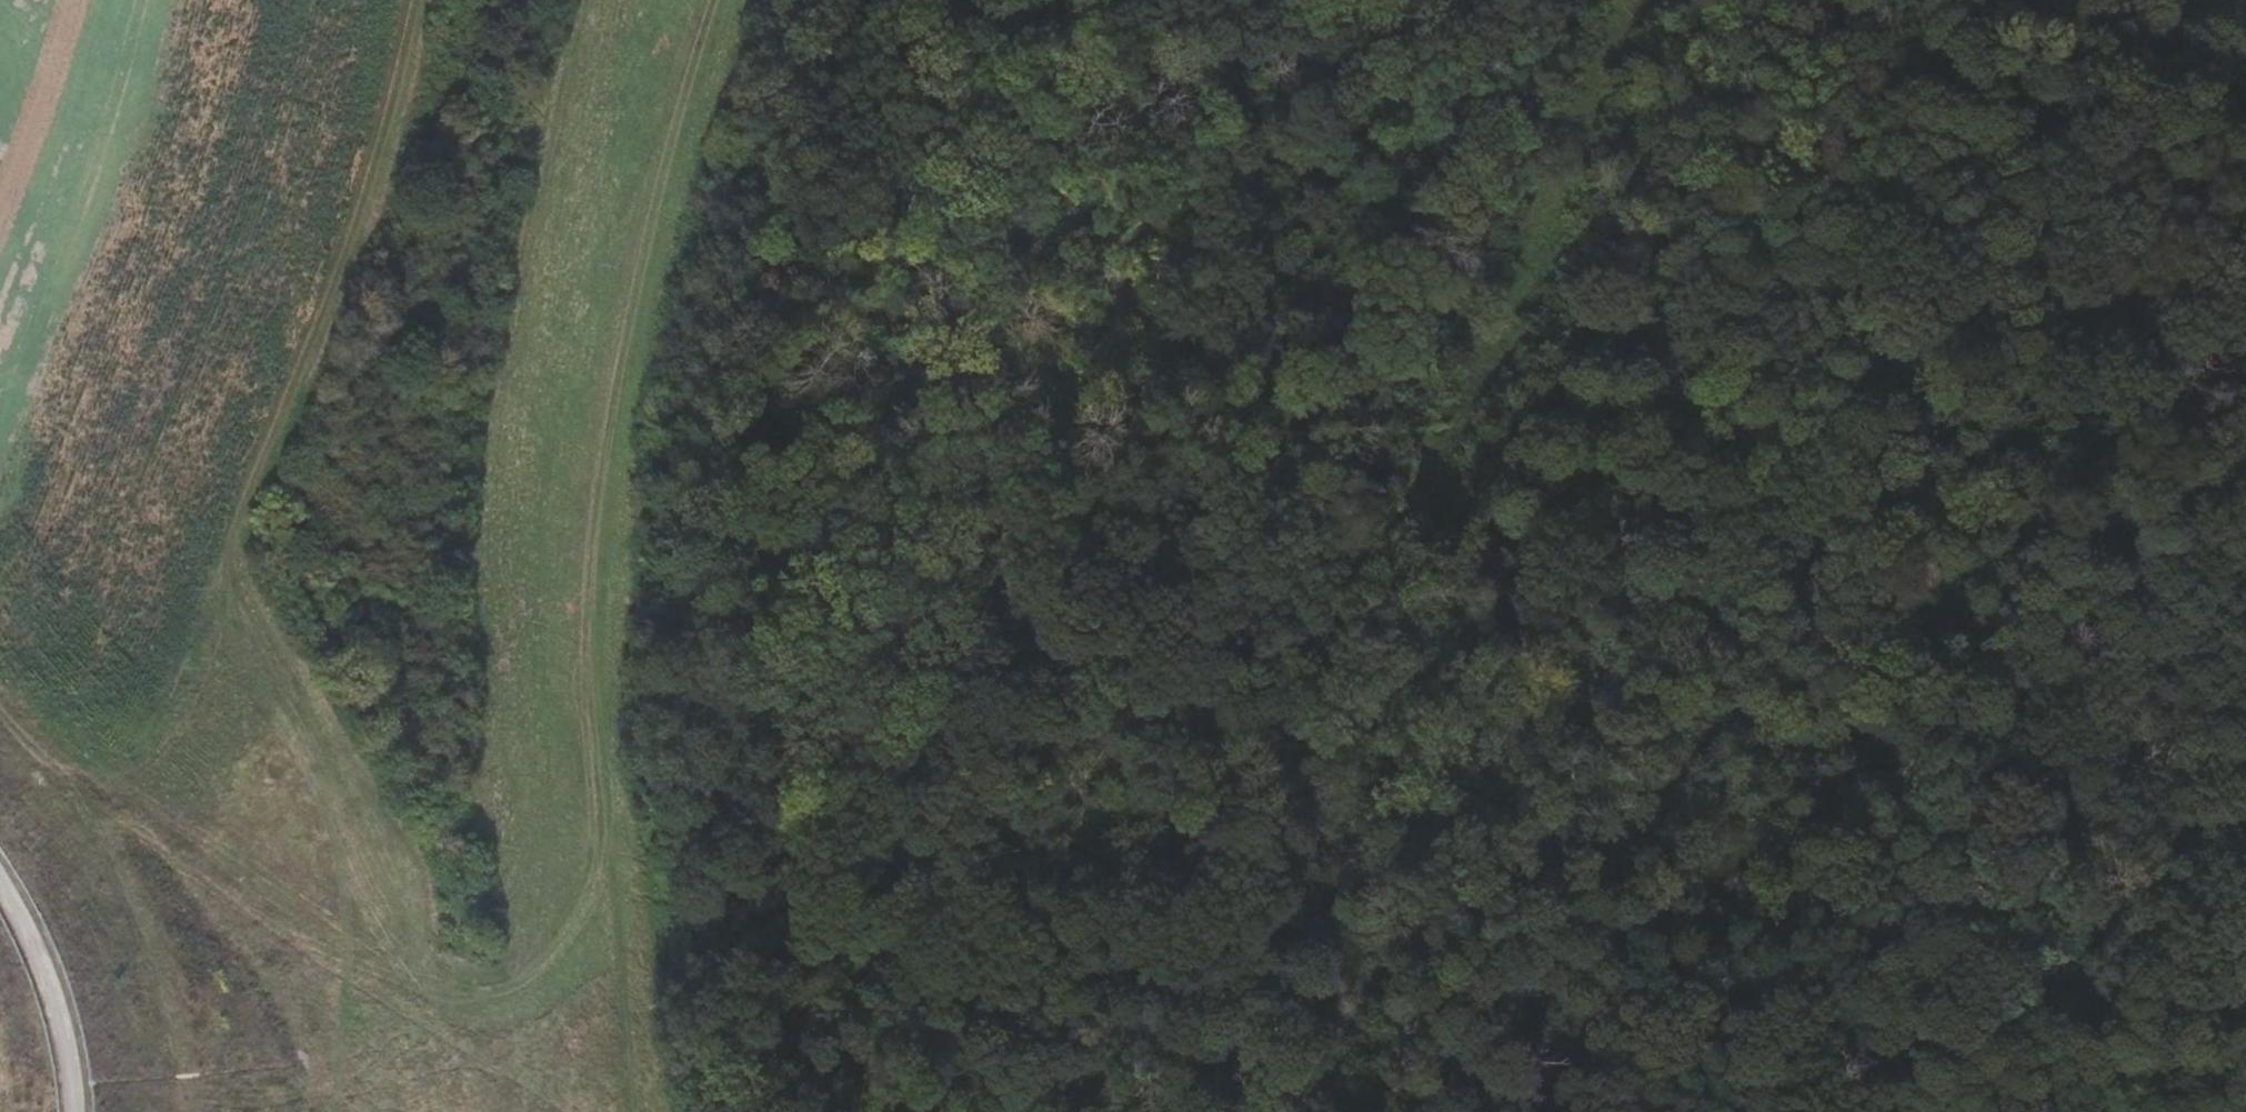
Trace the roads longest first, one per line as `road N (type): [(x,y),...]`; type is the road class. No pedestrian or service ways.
road 1 (track): [(0,859),(15,878),(70,1049),(75,1111)]

